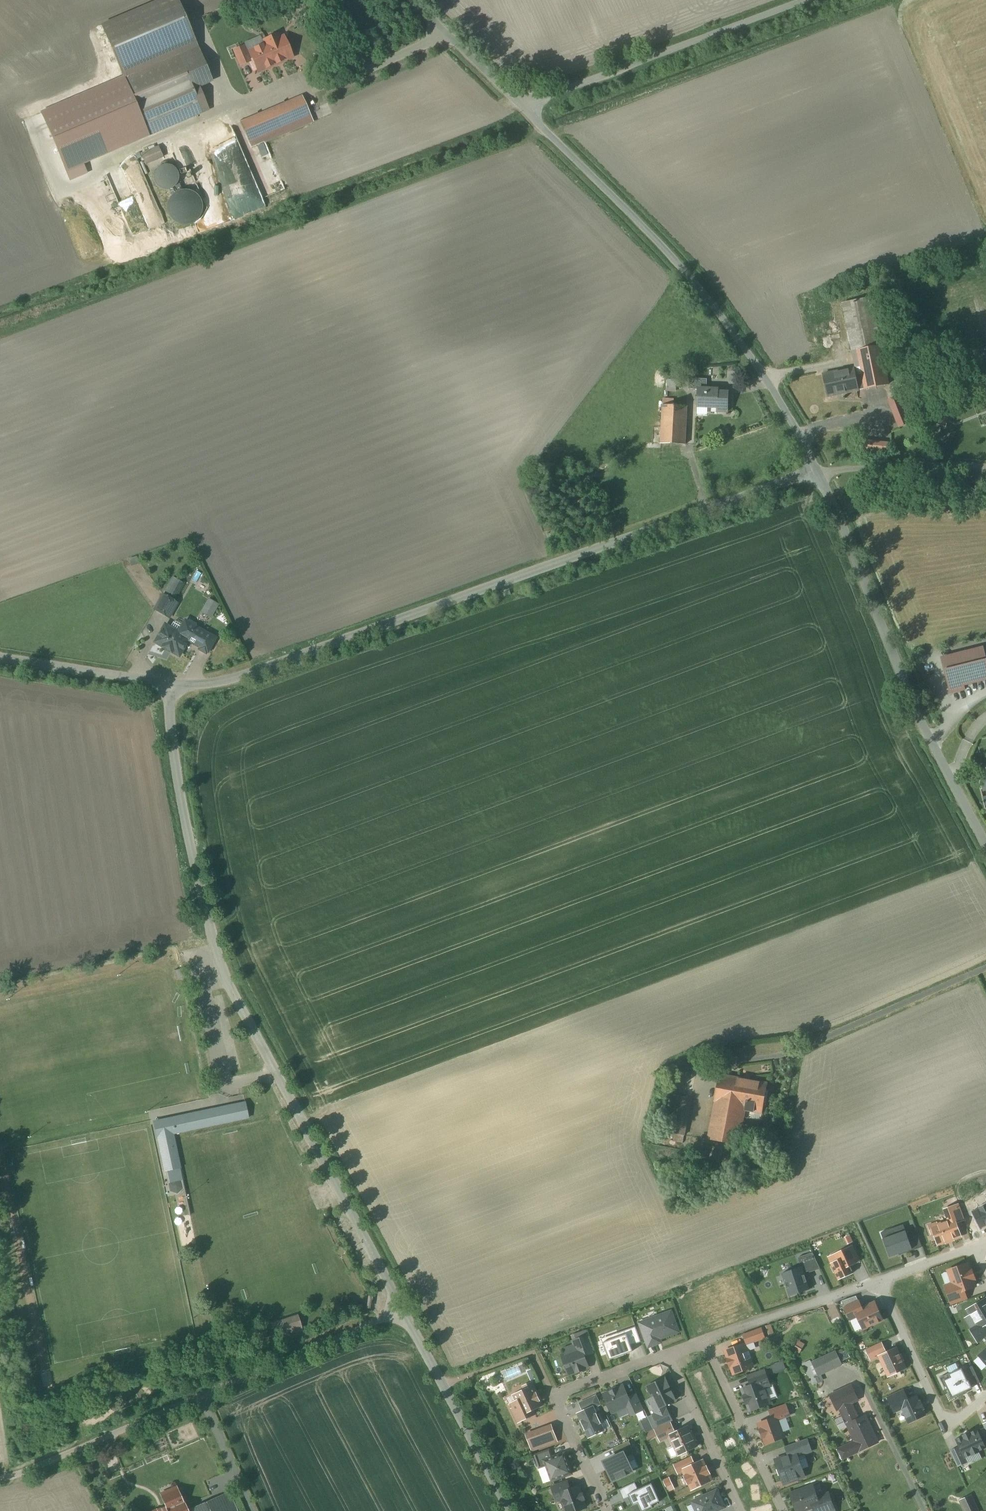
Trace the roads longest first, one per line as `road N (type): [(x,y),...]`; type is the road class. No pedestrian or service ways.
road 1 (unclassified): [(818,474),(245,675),(169,684)]
road 2 (unclassified): [(404,1309),(224,975),(176,781),(169,684)]
road 3 (unclassified): [(525,110),(689,276),(766,380),(818,474)]
road 4 (unclassified): [(818,474),(920,719),(985,844)]
road 5 (unclassified): [(404,1309),(103,1440)]
road 6 (unclassified): [(807,0),(525,110)]
road 7 (residential): [(606,1510),(553,1396),(669,1354)]
road 8 (unclassified): [(511,1510),(404,1309)]
road 9 (residential): [(985,1395),(962,1416),(942,1416),(879,1281)]
road 10 (residential): [(704,1341),(783,1510)]
road 11 (residential): [(704,1341),(879,1281)]
road 12 (residential): [(669,1354),(741,1510)]
road 13 (unclassified): [(169,684),(0,658)]
road 14 (unclassified): [(412,0),(525,110)]

